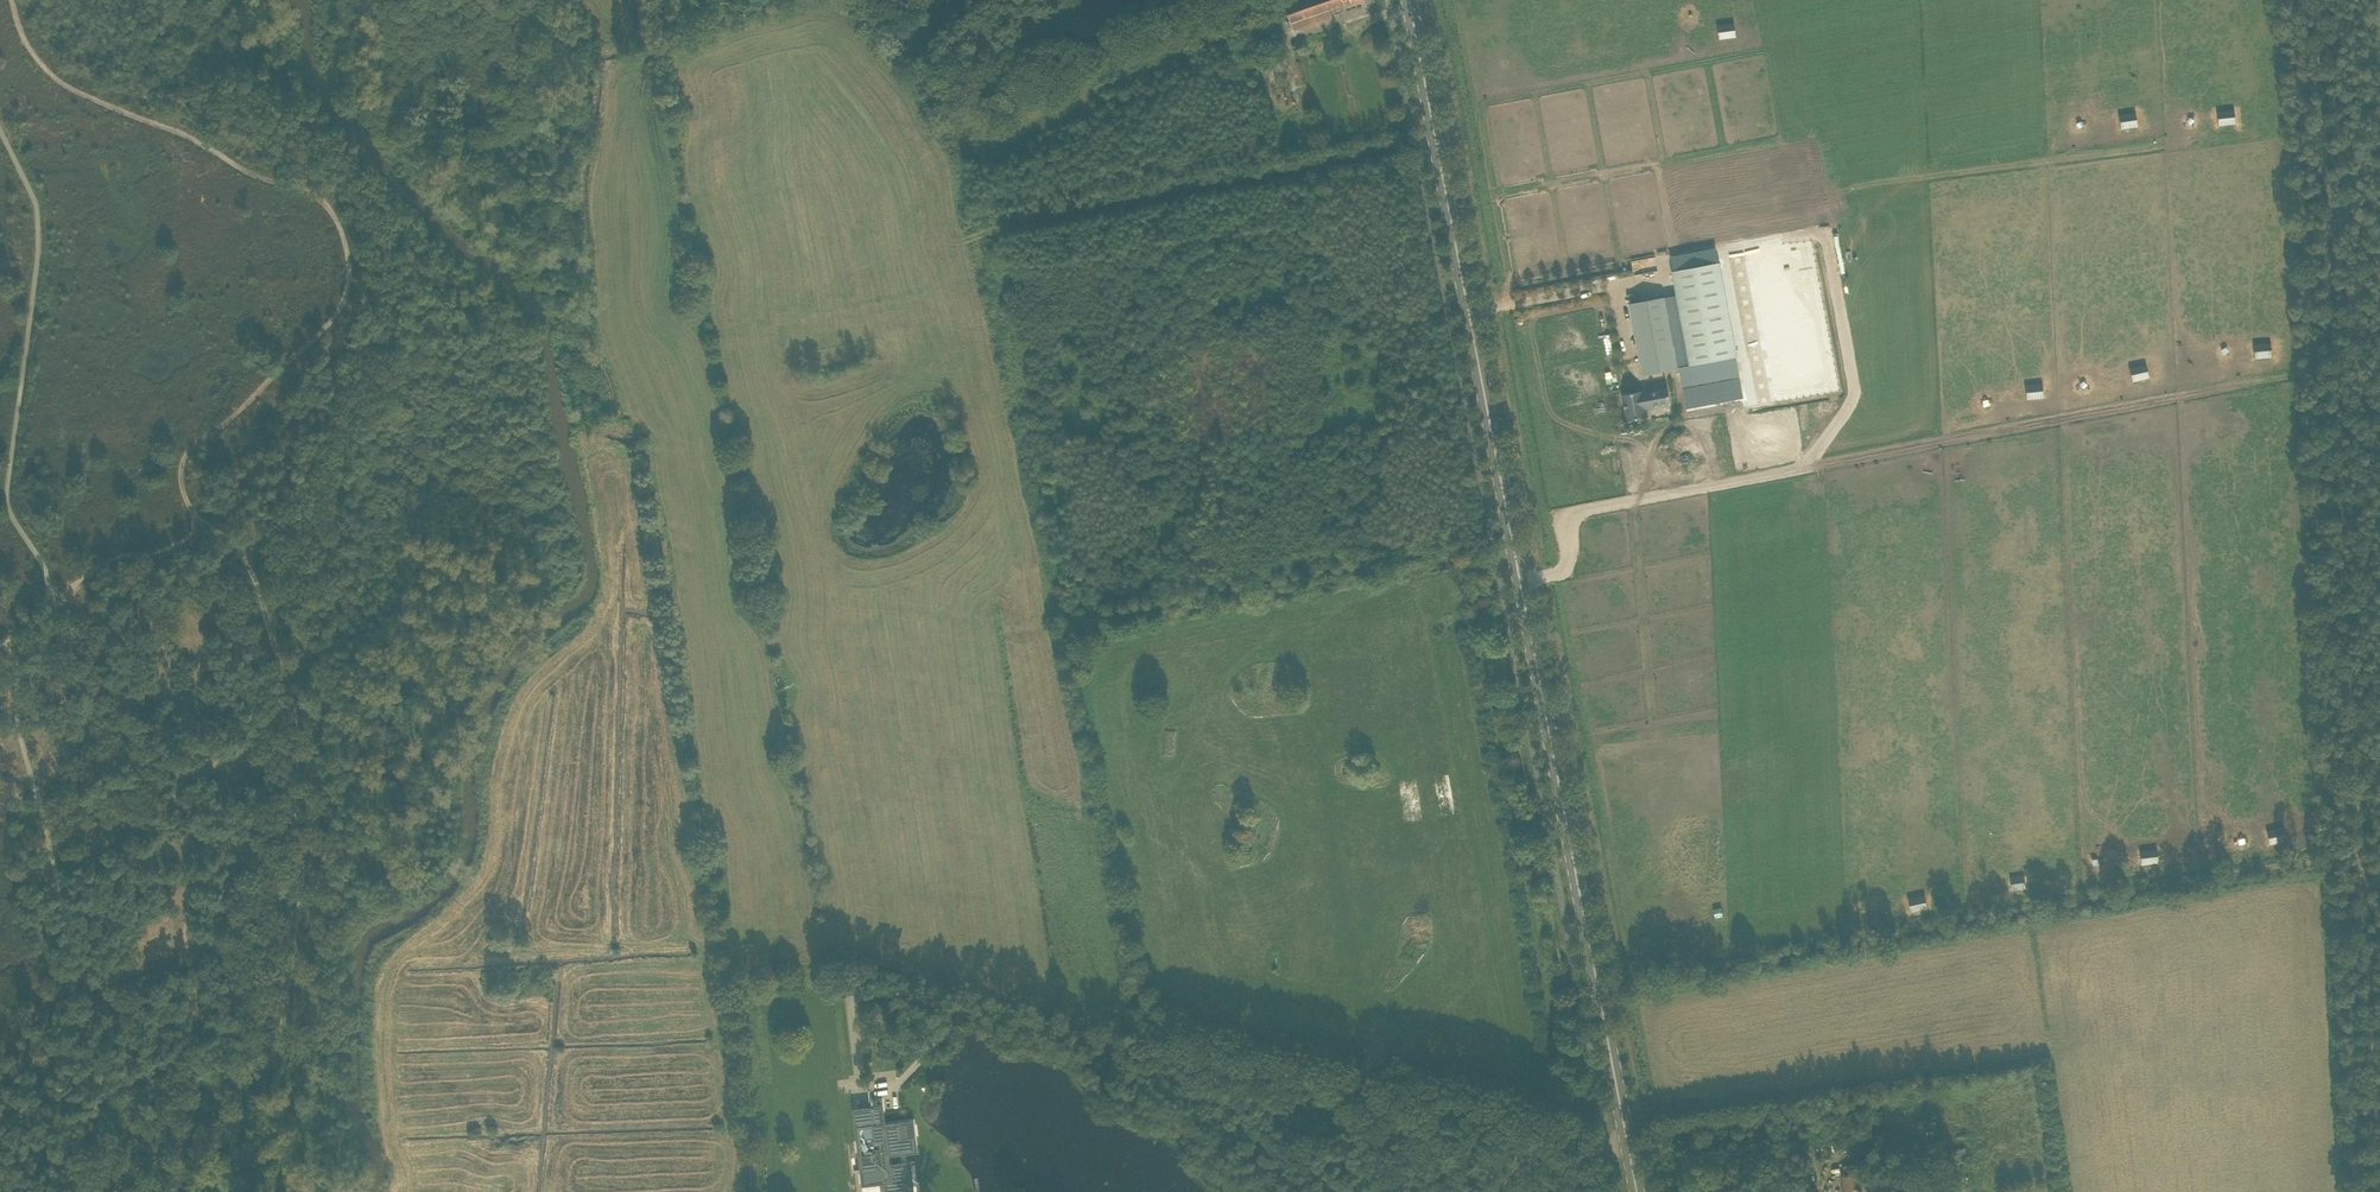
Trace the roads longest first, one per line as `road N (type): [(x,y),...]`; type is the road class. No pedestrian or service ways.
road 1 (secondary): [(1635,1191),(1407,0)]
road 2 (track): [(1579,999),(2364,854)]
road 3 (track): [(118,1191),(164,1161),(268,1065),(284,1041),(294,951),(303,874),(295,819),(299,722),(250,572),(225,535),(196,516)]

